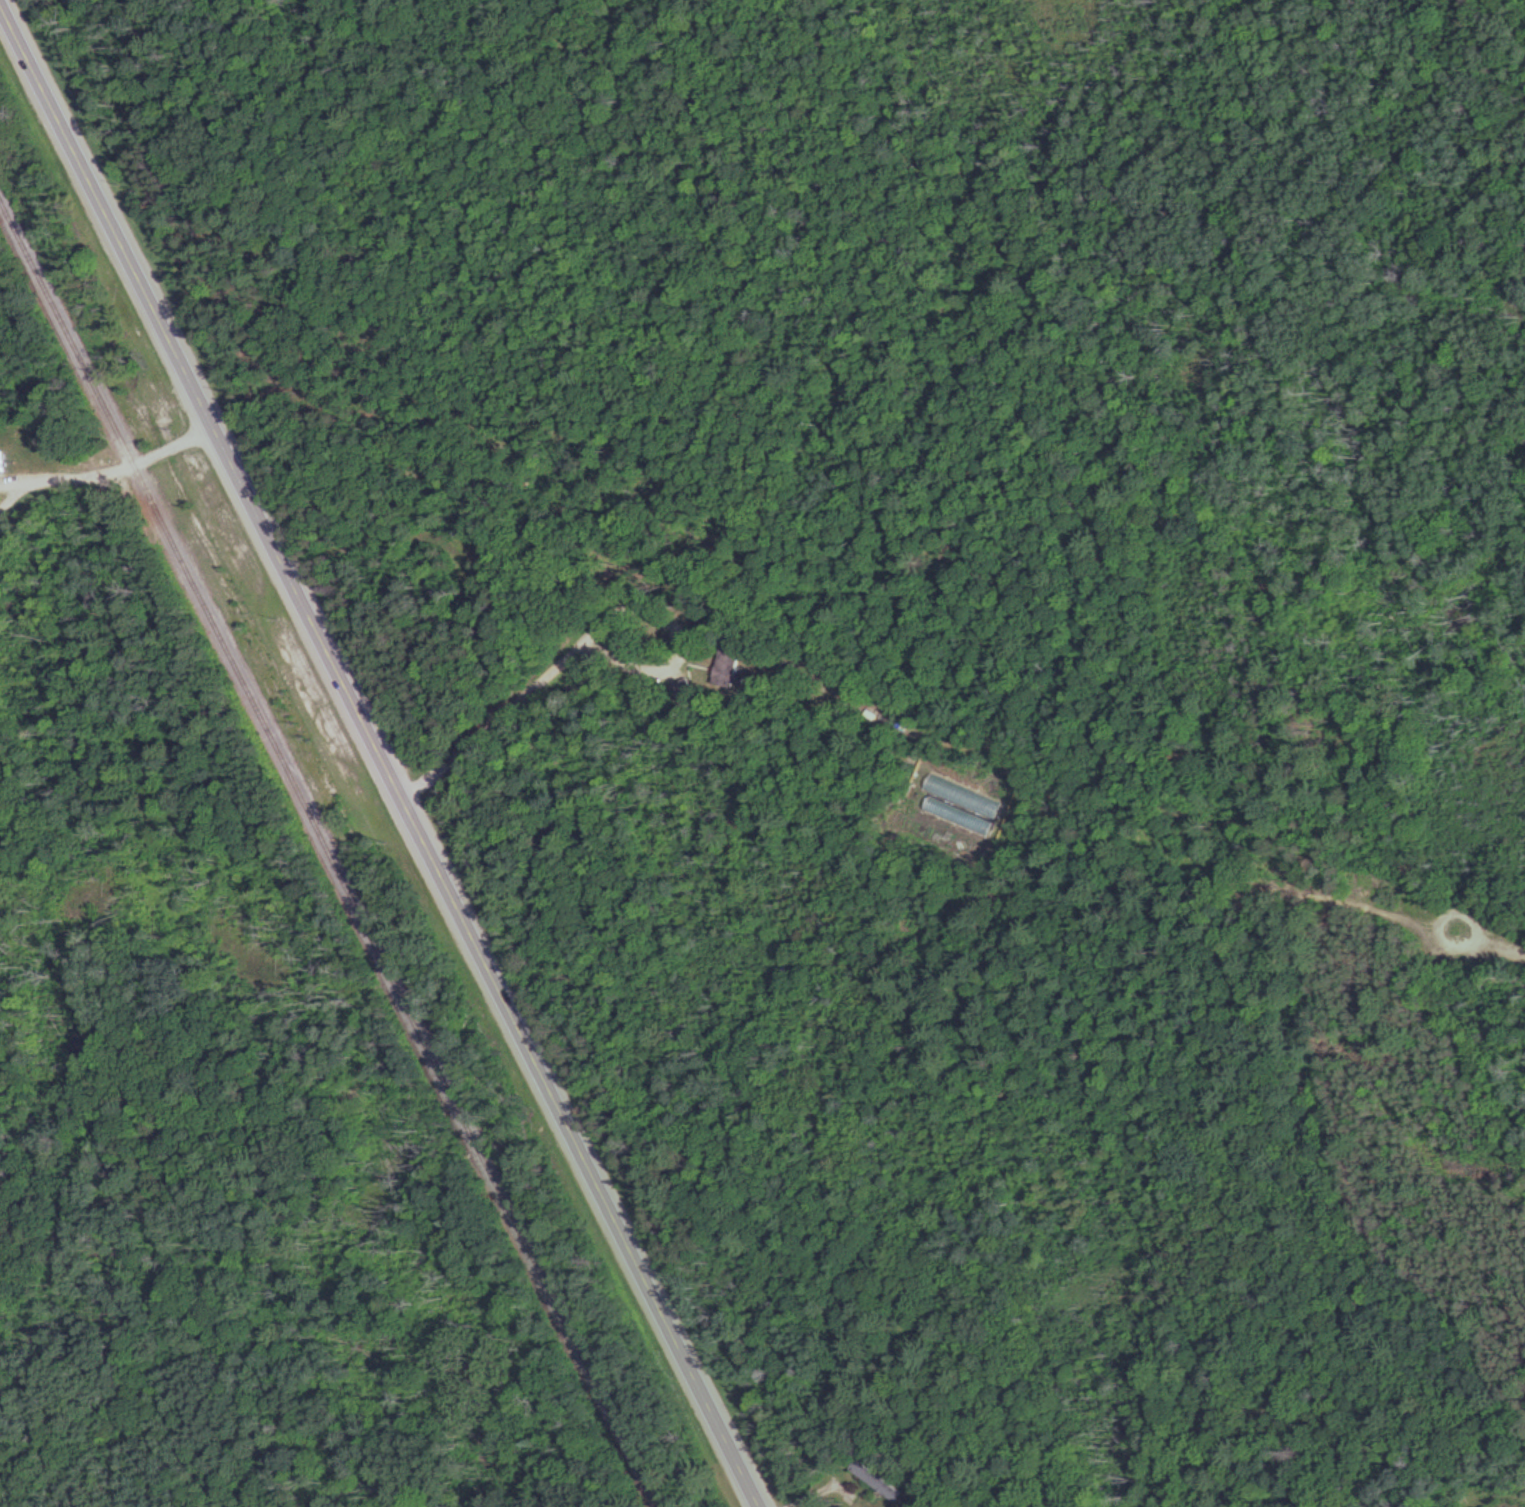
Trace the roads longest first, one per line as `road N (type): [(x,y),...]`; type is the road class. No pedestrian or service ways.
road 1 (secondary): [(764,1506),(3,0)]

